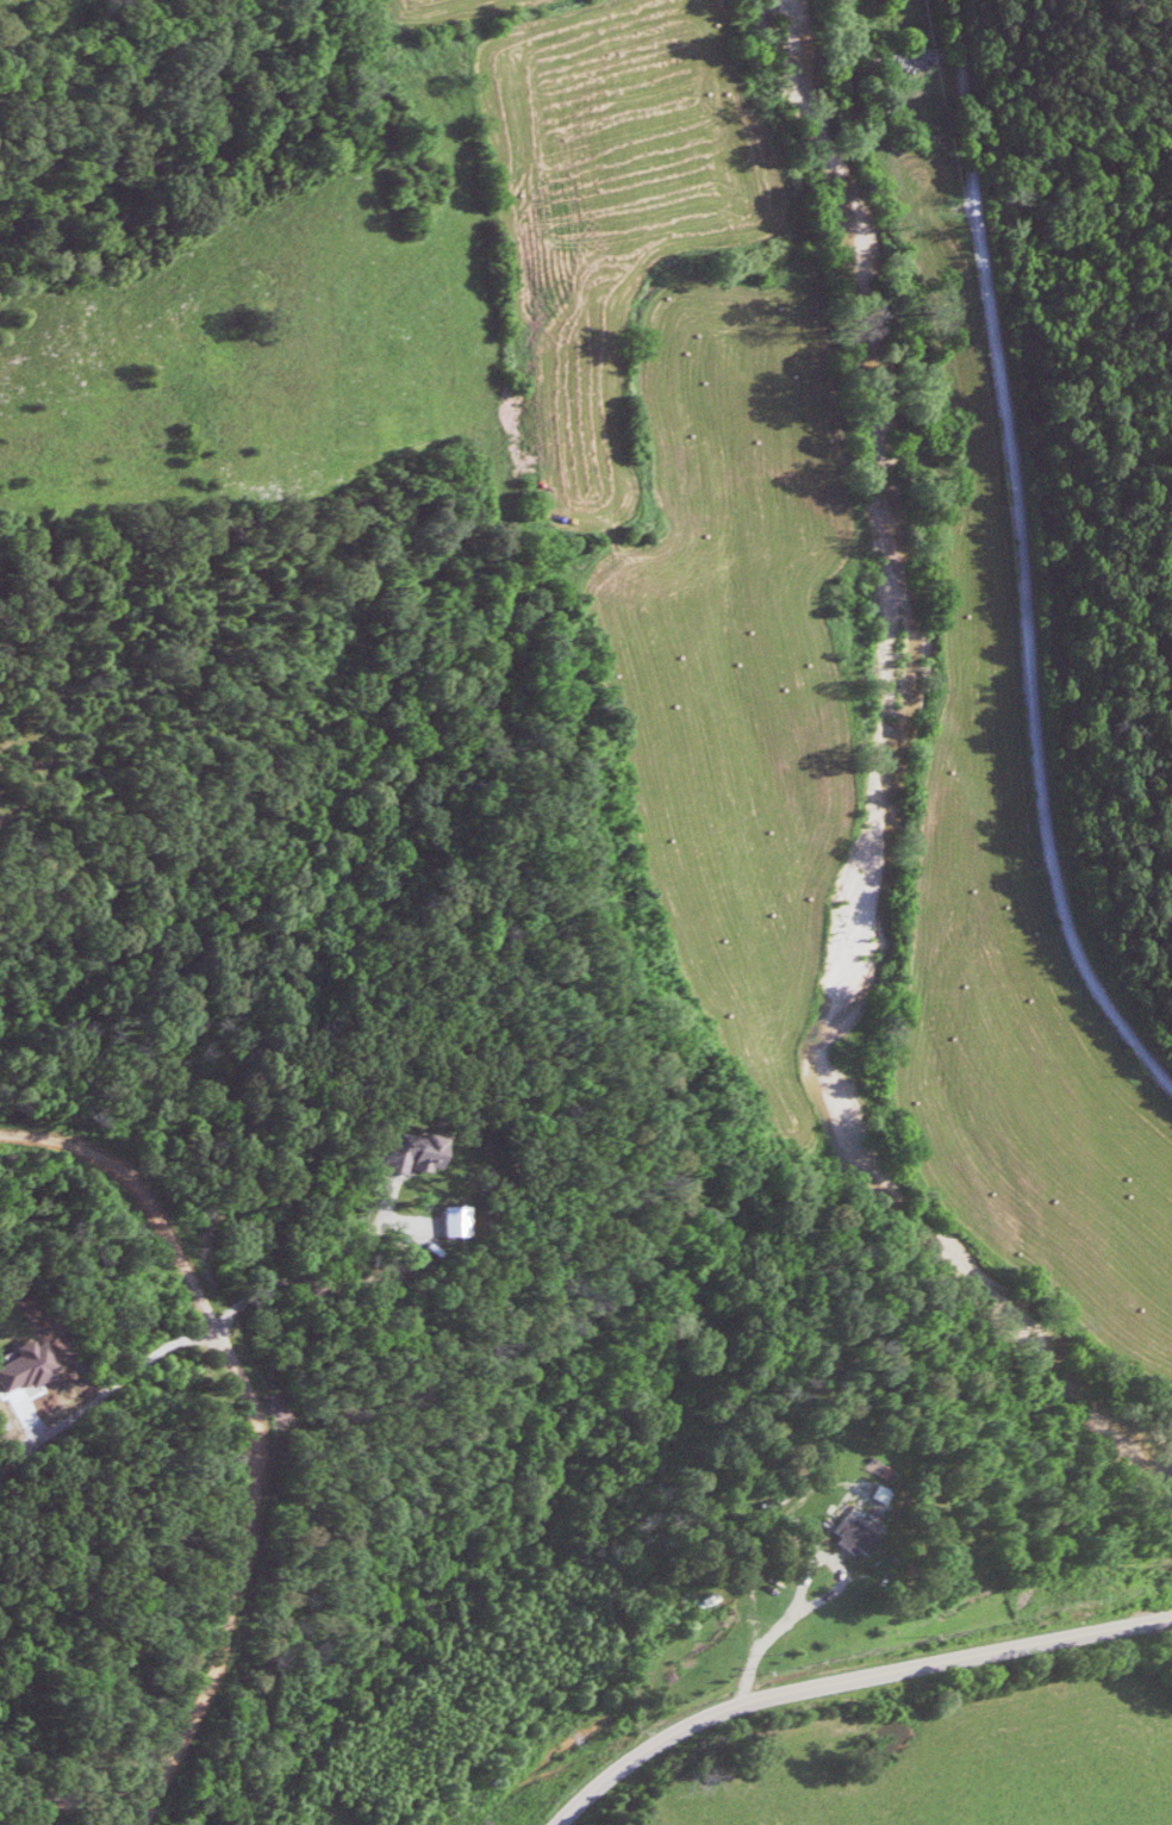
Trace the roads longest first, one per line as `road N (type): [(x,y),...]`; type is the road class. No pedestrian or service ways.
road 1 (residential): [(1171,1087),(1095,985),(1058,887),(956,0)]
road 2 (residential): [(1171,1621),(773,1696),(688,1726),(612,1776),(561,1824)]

